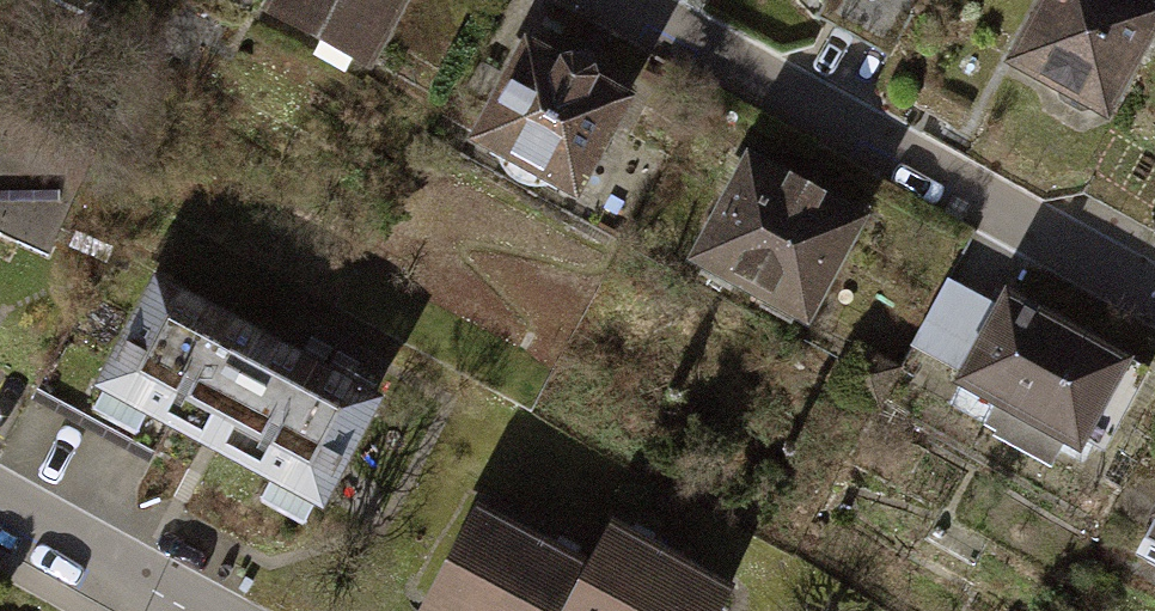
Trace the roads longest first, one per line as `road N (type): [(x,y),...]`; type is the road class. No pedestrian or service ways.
road 1 (residential): [(1154,296),(613,0)]
road 2 (residential): [(170,610),(0,520)]

